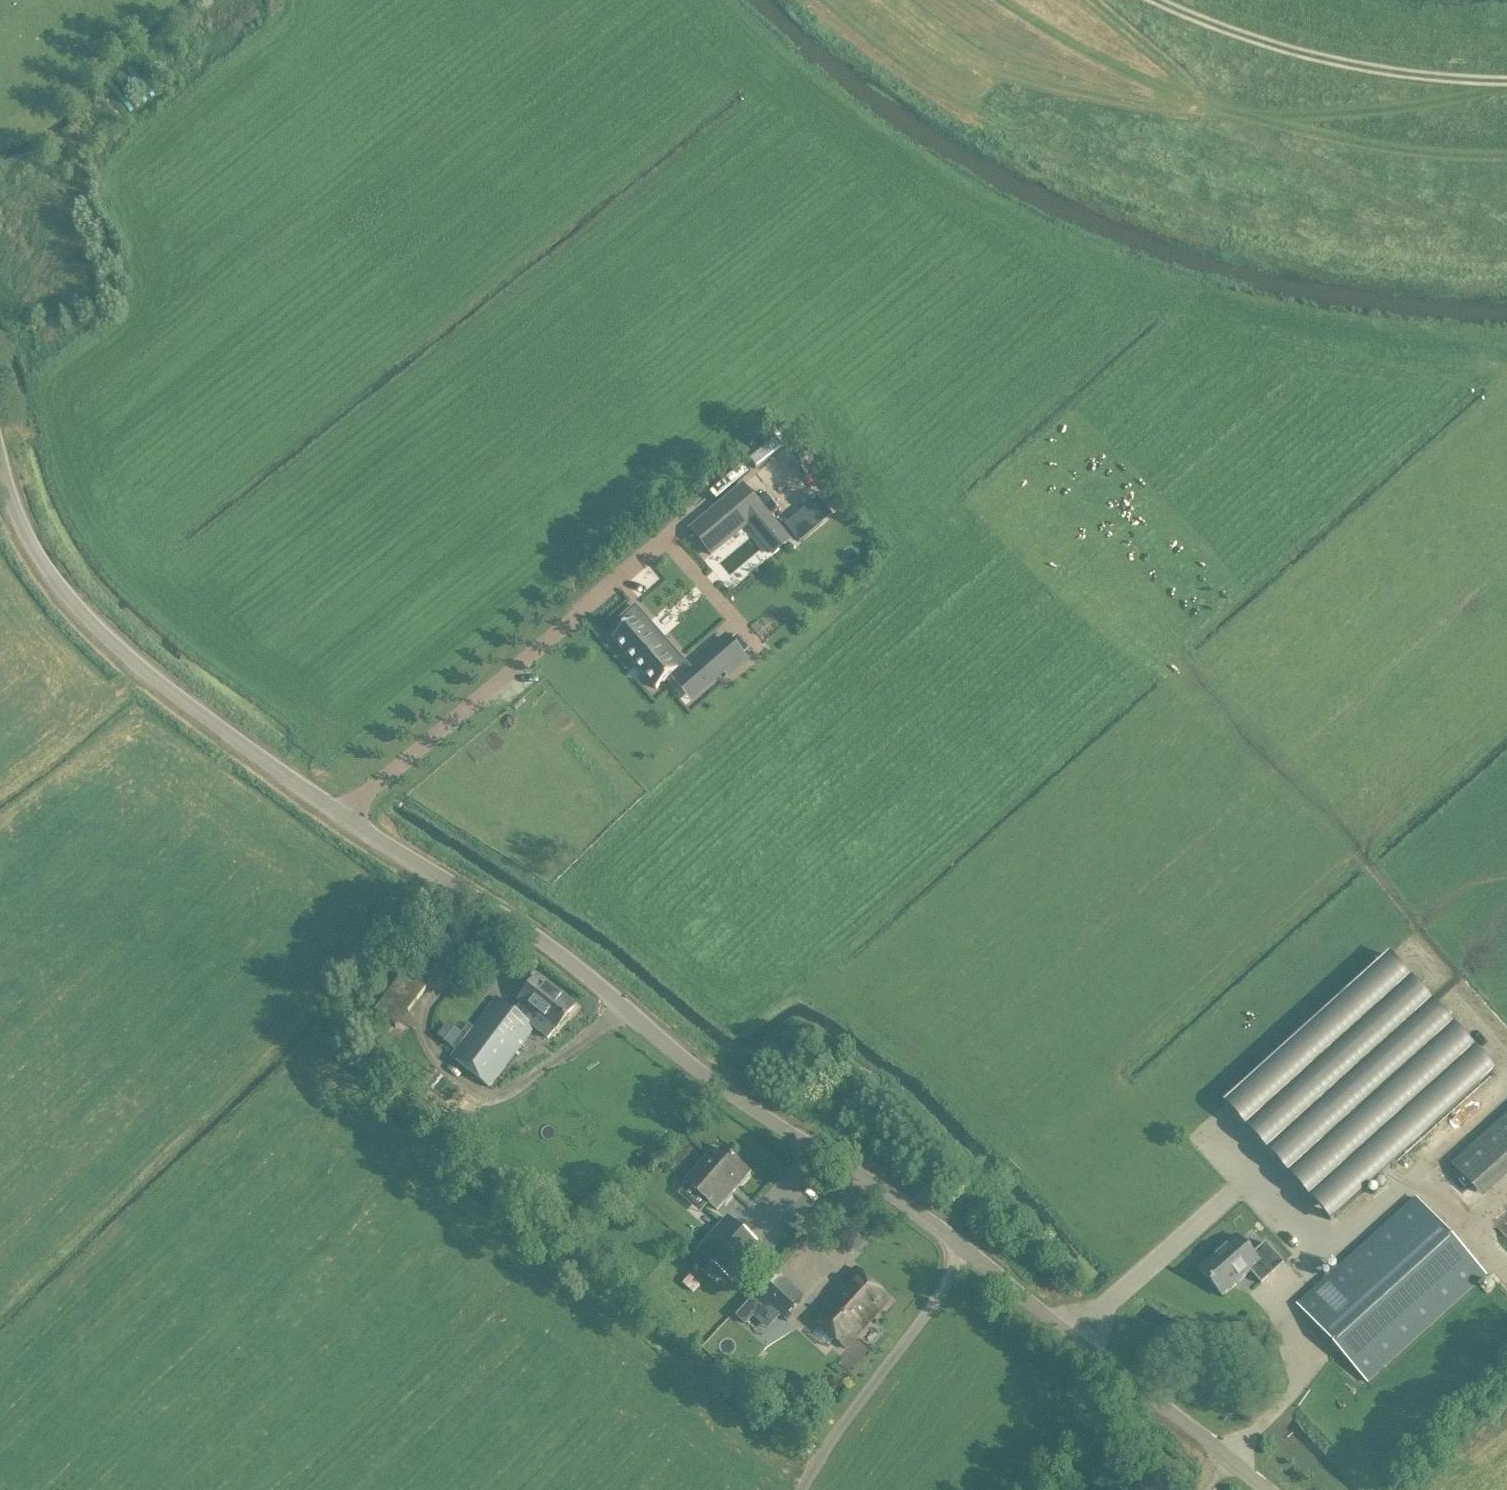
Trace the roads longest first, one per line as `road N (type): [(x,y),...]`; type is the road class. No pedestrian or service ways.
road 1 (tertiary): [(971,1253),(713,1080),(520,923),(344,816),(147,671),(52,575),(0,464)]
road 2 (track): [(1003,0),(1132,71),(1249,114),(1343,139),(1506,156)]
road 3 (track): [(1456,213),(1336,168),(1249,114),(1399,104),(1506,84)]
road 4 (tertiary): [(1269,1489),(971,1253)]
road 5 (unclassified): [(802,1489),(971,1253)]
road 6 (track): [(990,64),(1128,98),(1215,104)]
road 7 (track): [(1096,0),(1215,104)]

